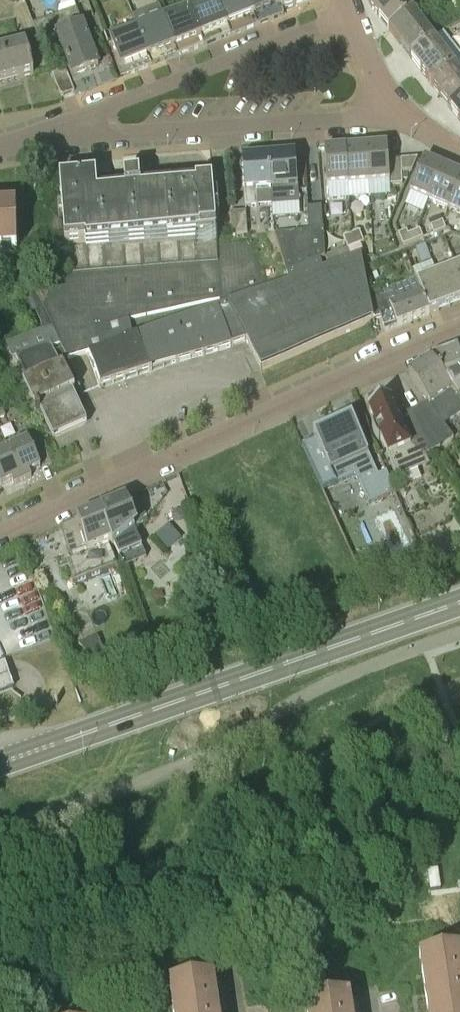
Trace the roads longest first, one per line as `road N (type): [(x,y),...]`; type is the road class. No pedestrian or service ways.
road 1 (residential): [(0,533),(459,328)]
road 2 (secondary): [(0,764),(459,602)]
road 3 (residential): [(22,141),(341,120),(399,107)]
road 4 (residential): [(350,15),(22,141)]

